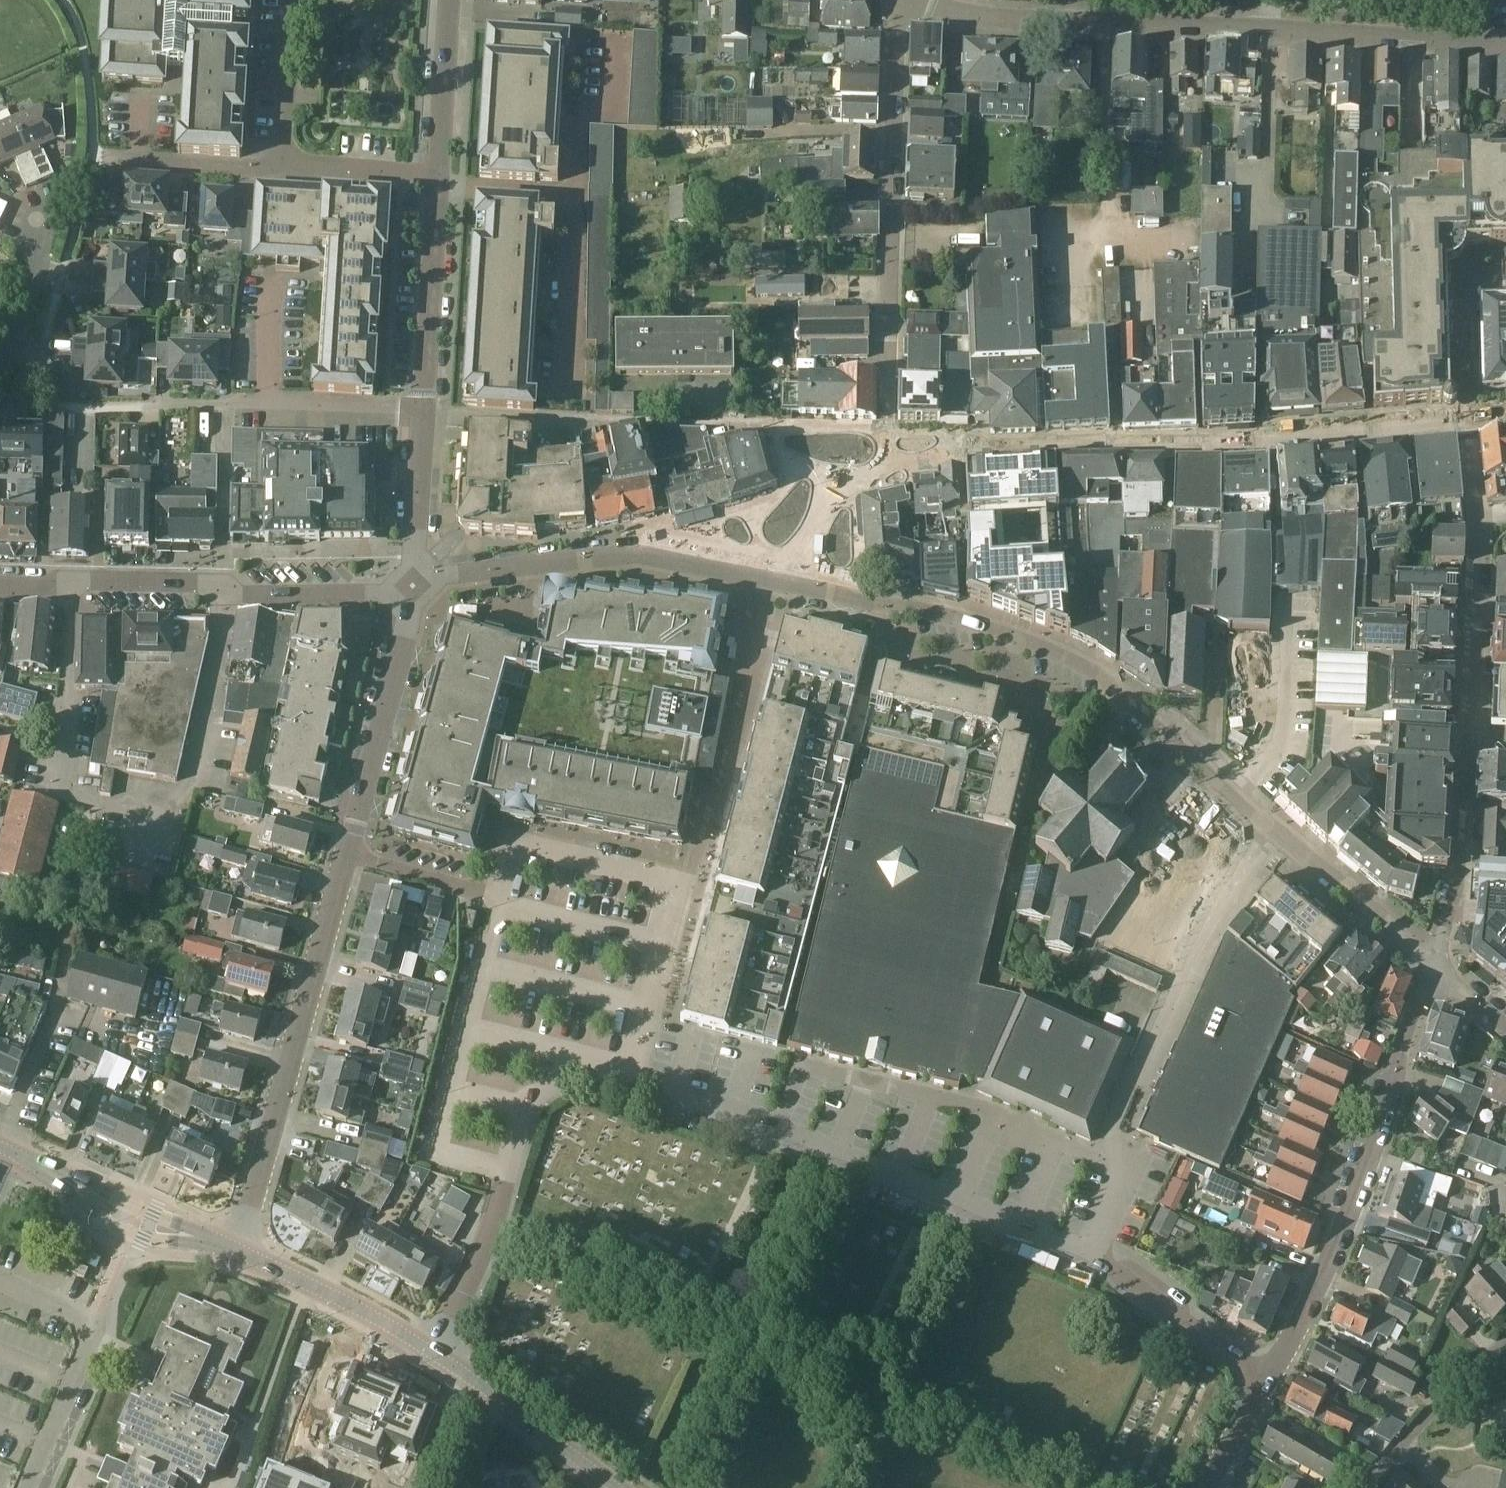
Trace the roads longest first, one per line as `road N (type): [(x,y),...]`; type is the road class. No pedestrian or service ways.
road 1 (residential): [(1505,279),(1493,279),(1464,308),(1477,630),(1458,878),(1439,974)]
road 2 (residential): [(760,580),(905,606),(1064,657),(1096,675),(1263,823)]
road 3 (residential): [(1472,41),(991,18),(918,0)]
road 4 (residential): [(627,1084),(837,1153),(1088,1255)]
road 5 (residential): [(414,587),(365,595),(251,595),(222,582),(0,587)]
road 6 (residential): [(239,1251),(348,855)]
road 7 (residential): [(895,0),(888,374)]
road 8 (residential): [(1271,1384),(1365,1174),(1403,1046)]
road 9 (residential): [(1263,823),(1184,961),(1112,1135)]
road 10 (residential): [(501,894),(434,1153),(508,1170)]
road 11 (residential): [(889,431),(891,466),(628,553)]
road 12 (residential): [(423,414),(115,406)]
road 13 (residential): [(348,855),(414,587)]
road 14 (residential): [(760,580),(727,754),(700,843)]
road 15 (tertiary): [(11,1154),(130,1234),(239,1251)]
road 16 (tertiary): [(239,1251),(11,1154)]
road 17 (residential): [(423,414),(439,175)]
road 18 (residential): [(1263,823),(1372,906),(1439,974)]
road 19 (tertiary): [(614,1487),(431,1352)]
road 20 (residential): [(1088,1255),(1271,1384)]
road 21 (residential): [(680,886),(512,845),(501,894)]
road 22 (residential): [(414,587),(459,573),(628,553)]
road 23 (tertiary): [(431,1352),(239,1251)]
road 24 (residential): [(627,1084),(680,886)]
road 25 (residential): [(1505,1345),(1365,1487)]
road 26 (residential): [(431,1352),(487,1240),(508,1170)]
road 27 (residential): [(283,168),(91,156)]
road 28 (residential): [(508,1170),(524,1106),(540,1088),(578,1075),(627,1084)]
road 29 (residential): [(95,1324),(25,1487)]
road 30 (residential): [(439,175),(450,0)]
road 31 (residential): [(414,587),(423,414)]
road 32 (residential): [(283,168),(290,0)]
road 33 (residential): [(348,855),(501,894)]
road 34 (residential): [(439,175),(283,168)]
road 35 (residential): [(0,365),(17,349),(29,312),(36,219)]
road 36 (residential): [(1088,1255),(1125,1168),(1102,1159),(1112,1135)]
road 37 (residential): [(628,553),(760,580)]
road 38 (residential): [(1210,1487),(1271,1384)]

